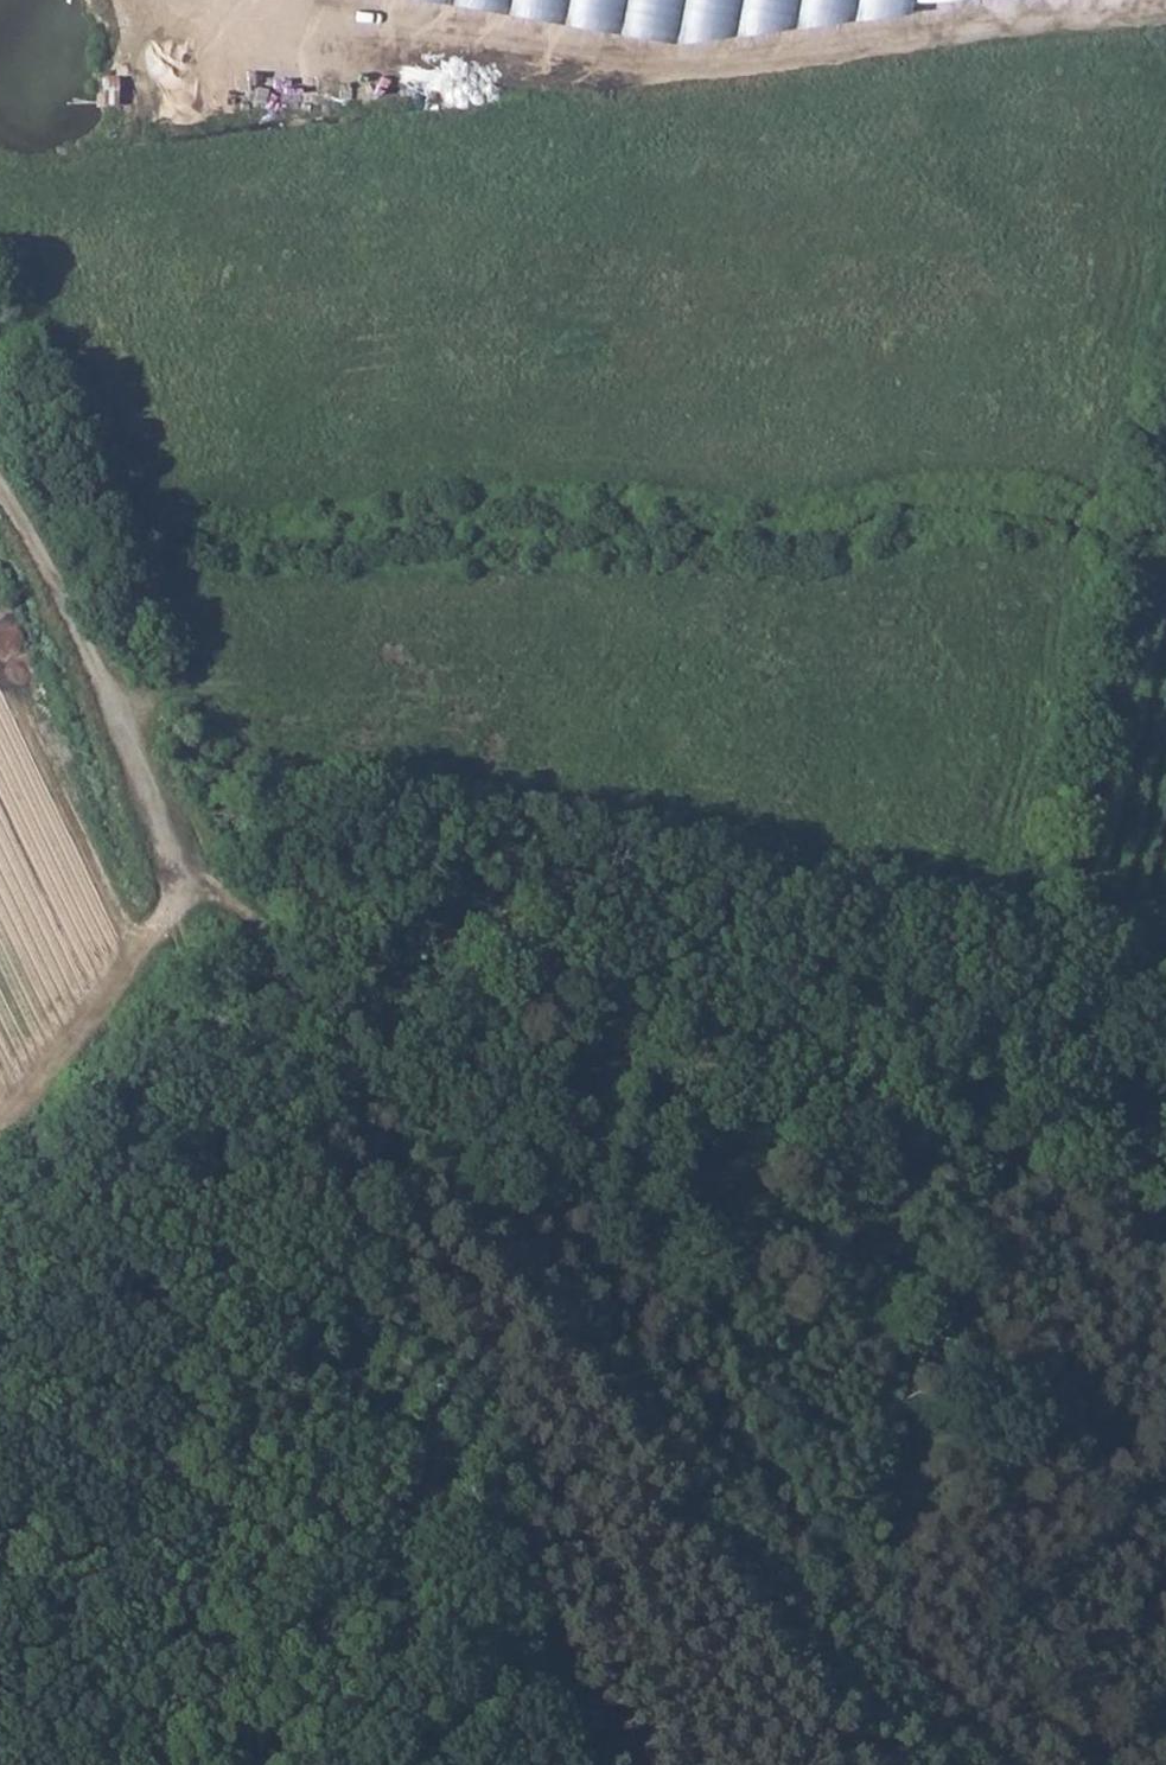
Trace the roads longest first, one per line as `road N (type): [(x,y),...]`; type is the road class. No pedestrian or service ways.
road 1 (track): [(182,873),(0,491)]

